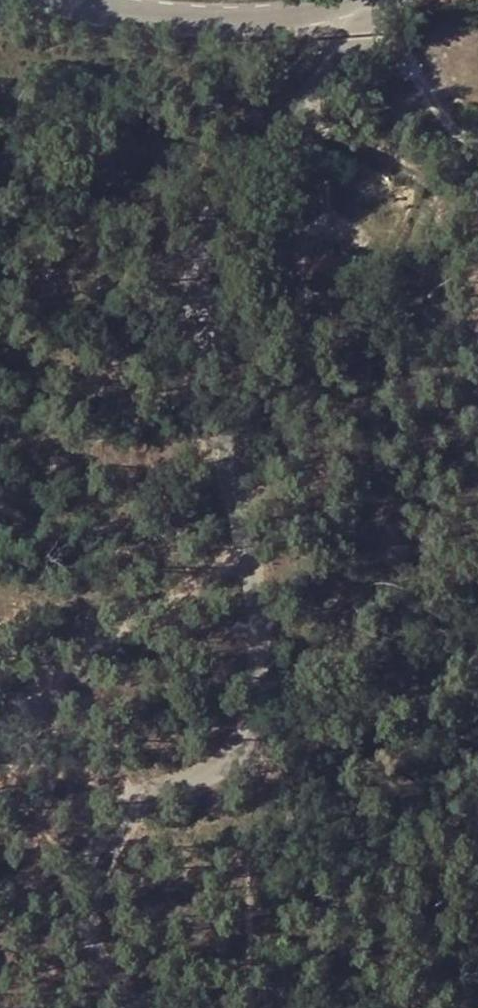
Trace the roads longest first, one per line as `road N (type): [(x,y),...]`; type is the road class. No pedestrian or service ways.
road 1 (unclassified): [(333,5),(331,45),(258,115),(184,229),(177,280),(214,440),(247,516),(254,669),(238,732),(213,772),(166,791),(110,842),(80,912),(110,992),(137,1007)]
road 2 (track): [(0,753),(140,603),(247,516)]
road 3 (tertiary): [(58,0),(188,19),(270,18),(333,5)]

